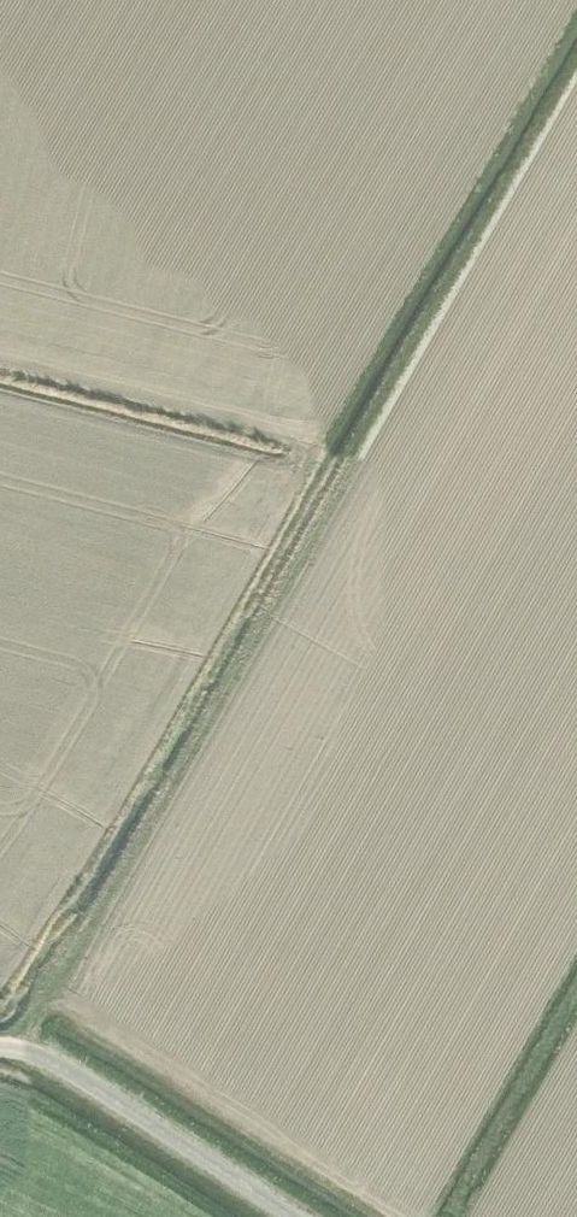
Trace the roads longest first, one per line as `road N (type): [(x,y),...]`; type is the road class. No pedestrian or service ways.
road 1 (unclassified): [(0,1048),(78,1073),(294,1216)]

